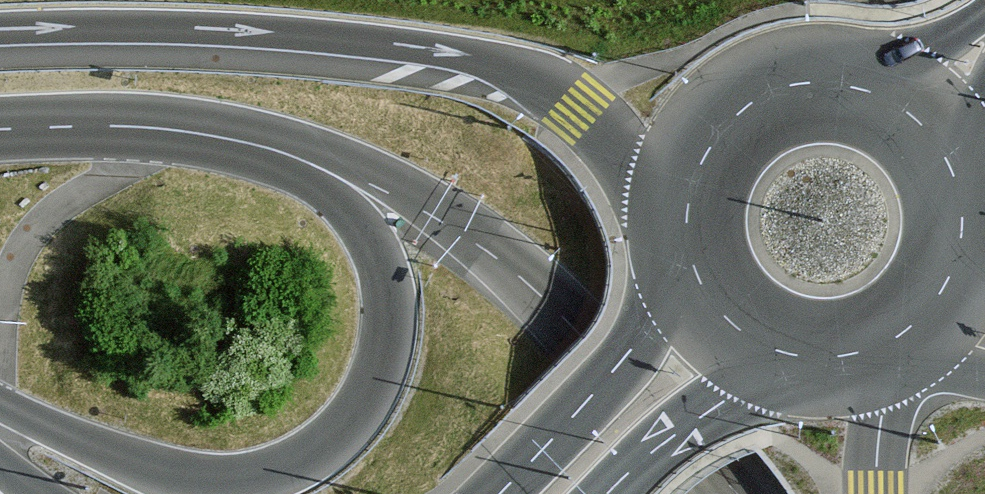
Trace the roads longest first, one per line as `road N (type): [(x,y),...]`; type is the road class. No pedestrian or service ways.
road 1 (motorway): [(0,129),(149,127),(258,145),(324,185),(351,213),(374,247),(390,305),(386,348),(363,404),(314,456),(265,478),(160,470),(0,406)]
road 2 (motorway): [(0,29),(252,30),(408,45),(507,66),(579,109),(687,218)]
road 3 (primary): [(693,261),(599,387),(499,493)]
road 4 (primary): [(858,87),(797,86),(741,111),(701,158),(687,218)]
road 5 (primary): [(607,493),(656,449),(799,354)]
road 6 (primary): [(693,261),(716,305),(753,337),(799,354)]
road 7 (primary): [(984,14),(858,87)]
road 8 (primary): [(953,172),(906,109),(858,87)]
road 9 (primary): [(898,335),(941,291),(961,233)]

